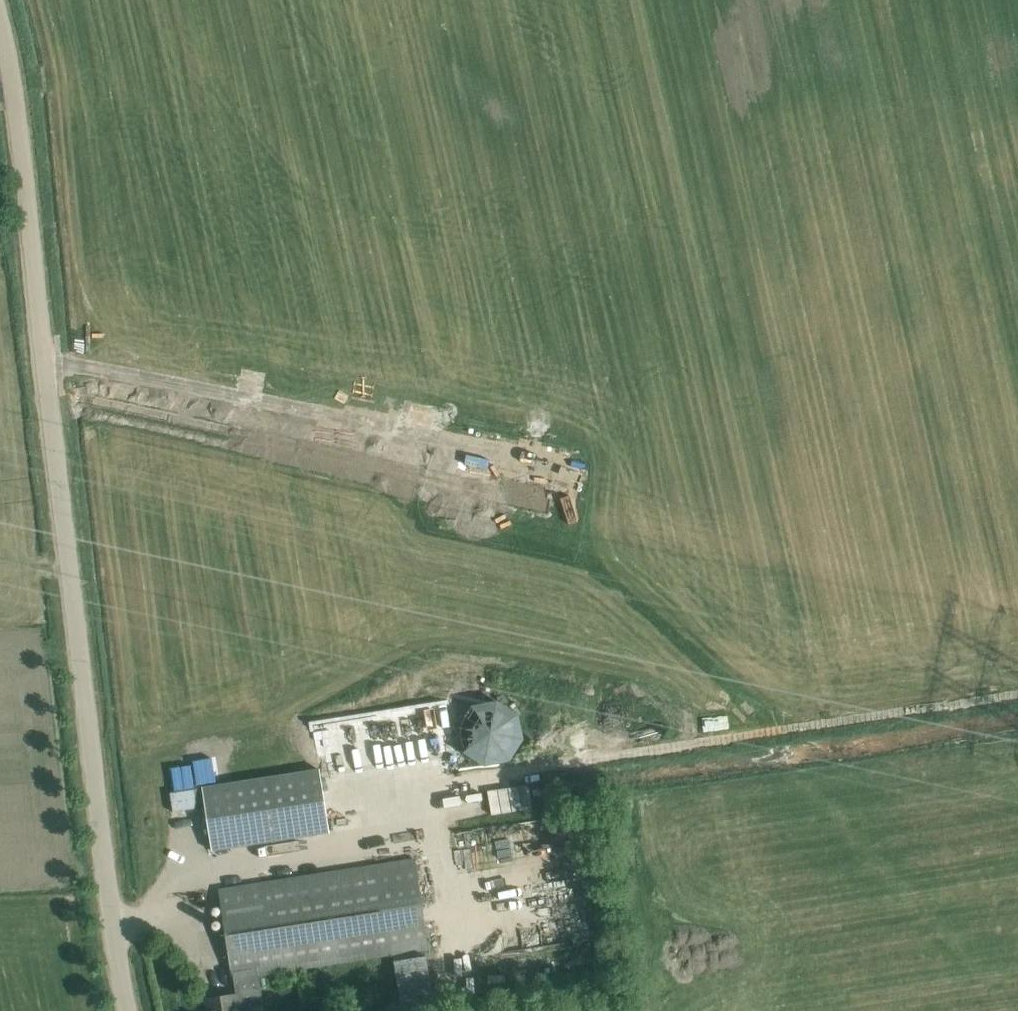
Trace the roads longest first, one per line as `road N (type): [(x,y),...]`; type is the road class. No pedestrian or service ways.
road 1 (unclassified): [(129,1010),(0,19)]

